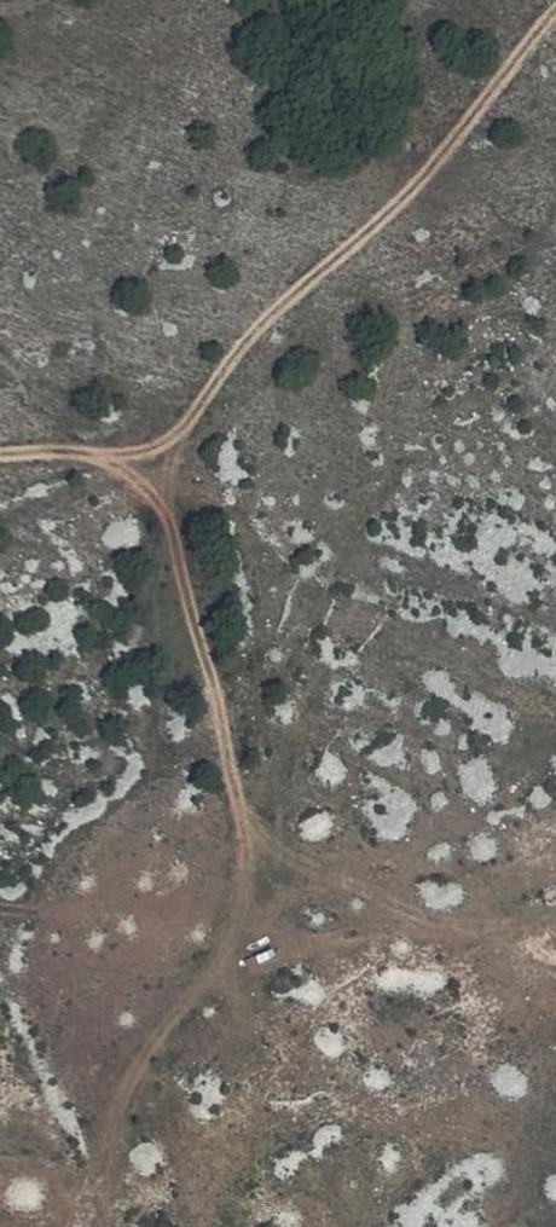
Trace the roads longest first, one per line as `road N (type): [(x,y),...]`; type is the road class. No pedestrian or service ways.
road 1 (track): [(131,465),(177,526),(240,775),(246,896),(101,1121),(99,1226)]
road 2 (track): [(555,18),(417,179),(242,347),(176,434),(131,465),(60,448),(0,454)]
road 3 (track): [(243,829),(432,926),(555,921)]

